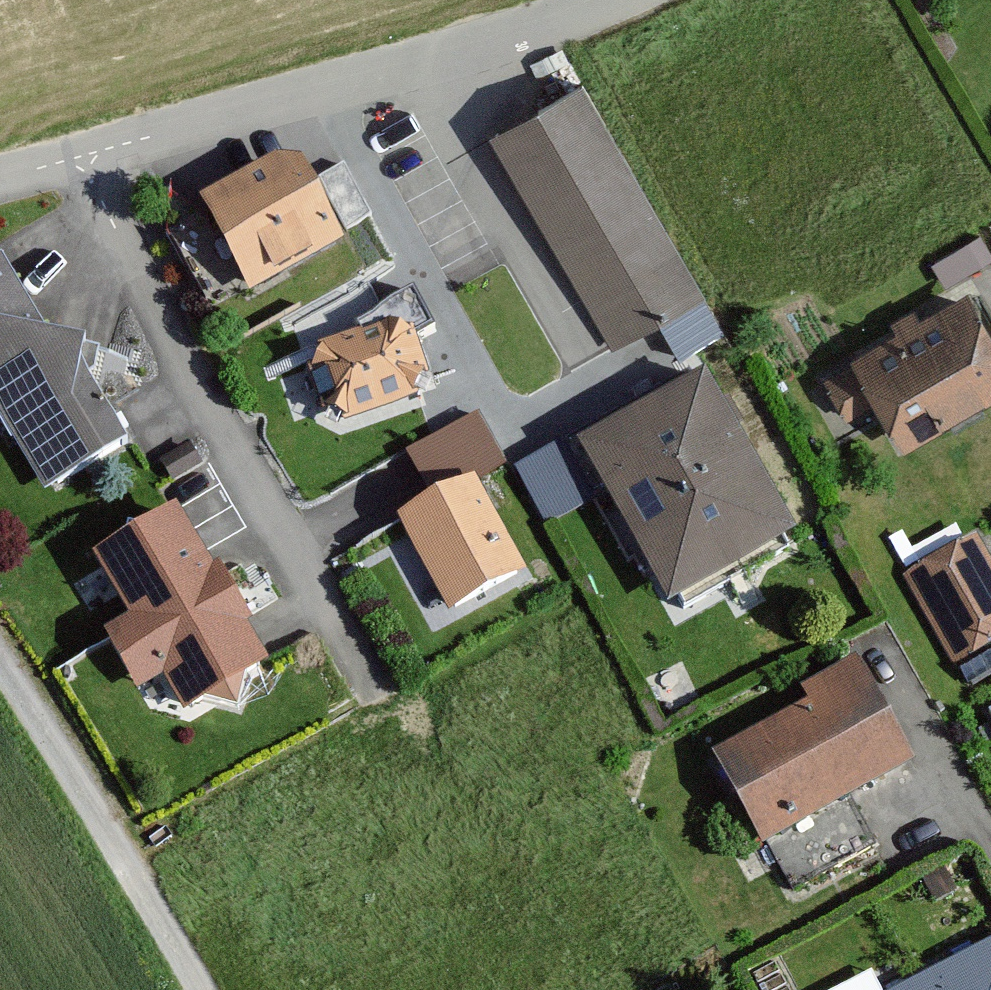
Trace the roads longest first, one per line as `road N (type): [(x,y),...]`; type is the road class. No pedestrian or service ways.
road 1 (residential): [(88,158),(372,668)]
road 2 (residential): [(0,634),(216,989)]
road 3 (residential): [(425,67),(88,158)]
road 4 (residential): [(571,346),(425,67)]
road 5 (residential): [(591,0),(425,67)]
road 6 (residential): [(927,717),(990,833)]

